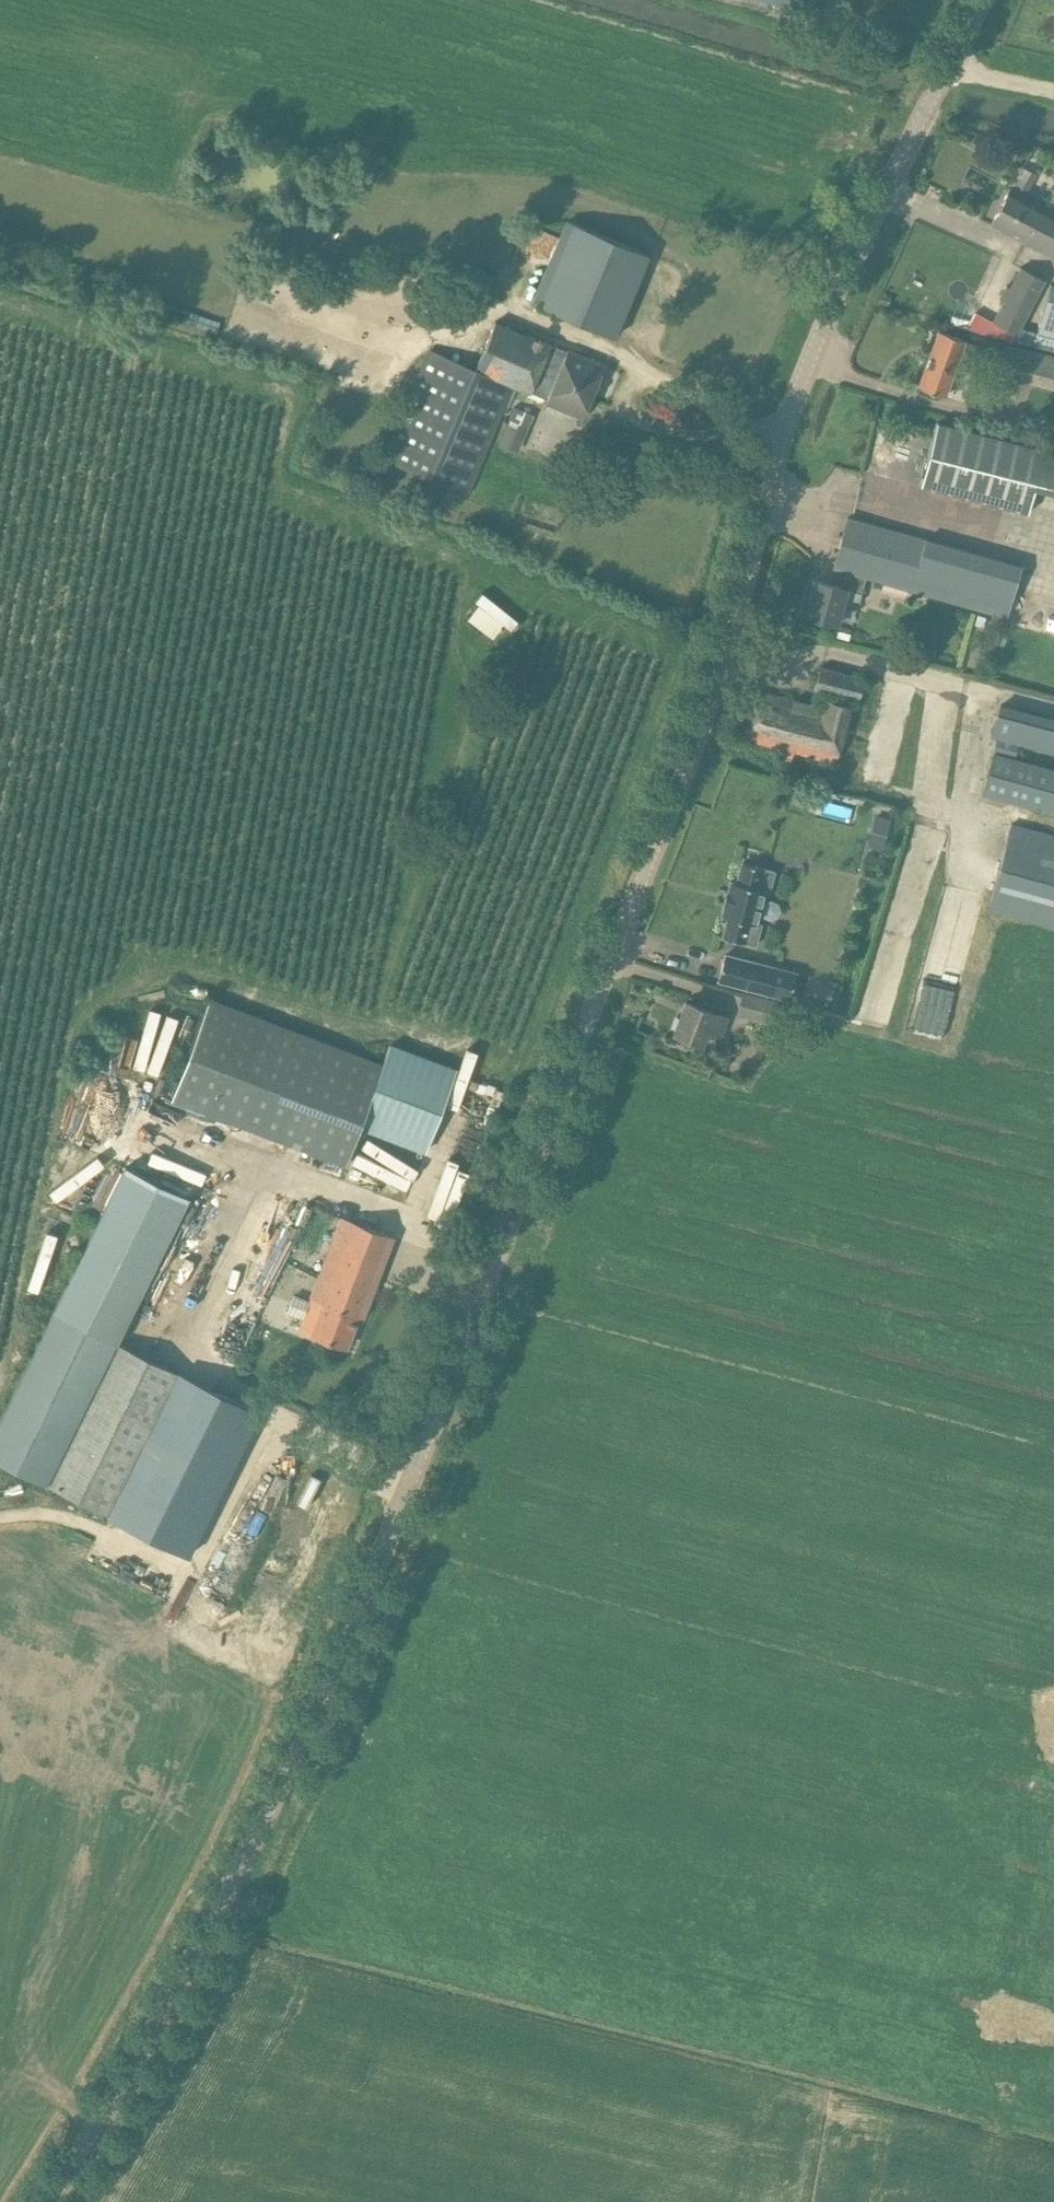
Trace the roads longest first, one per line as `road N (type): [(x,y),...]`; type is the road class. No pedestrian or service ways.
road 1 (tertiary): [(67,2201),(168,2041),(339,1695),(715,707),(830,337),(981,0)]

